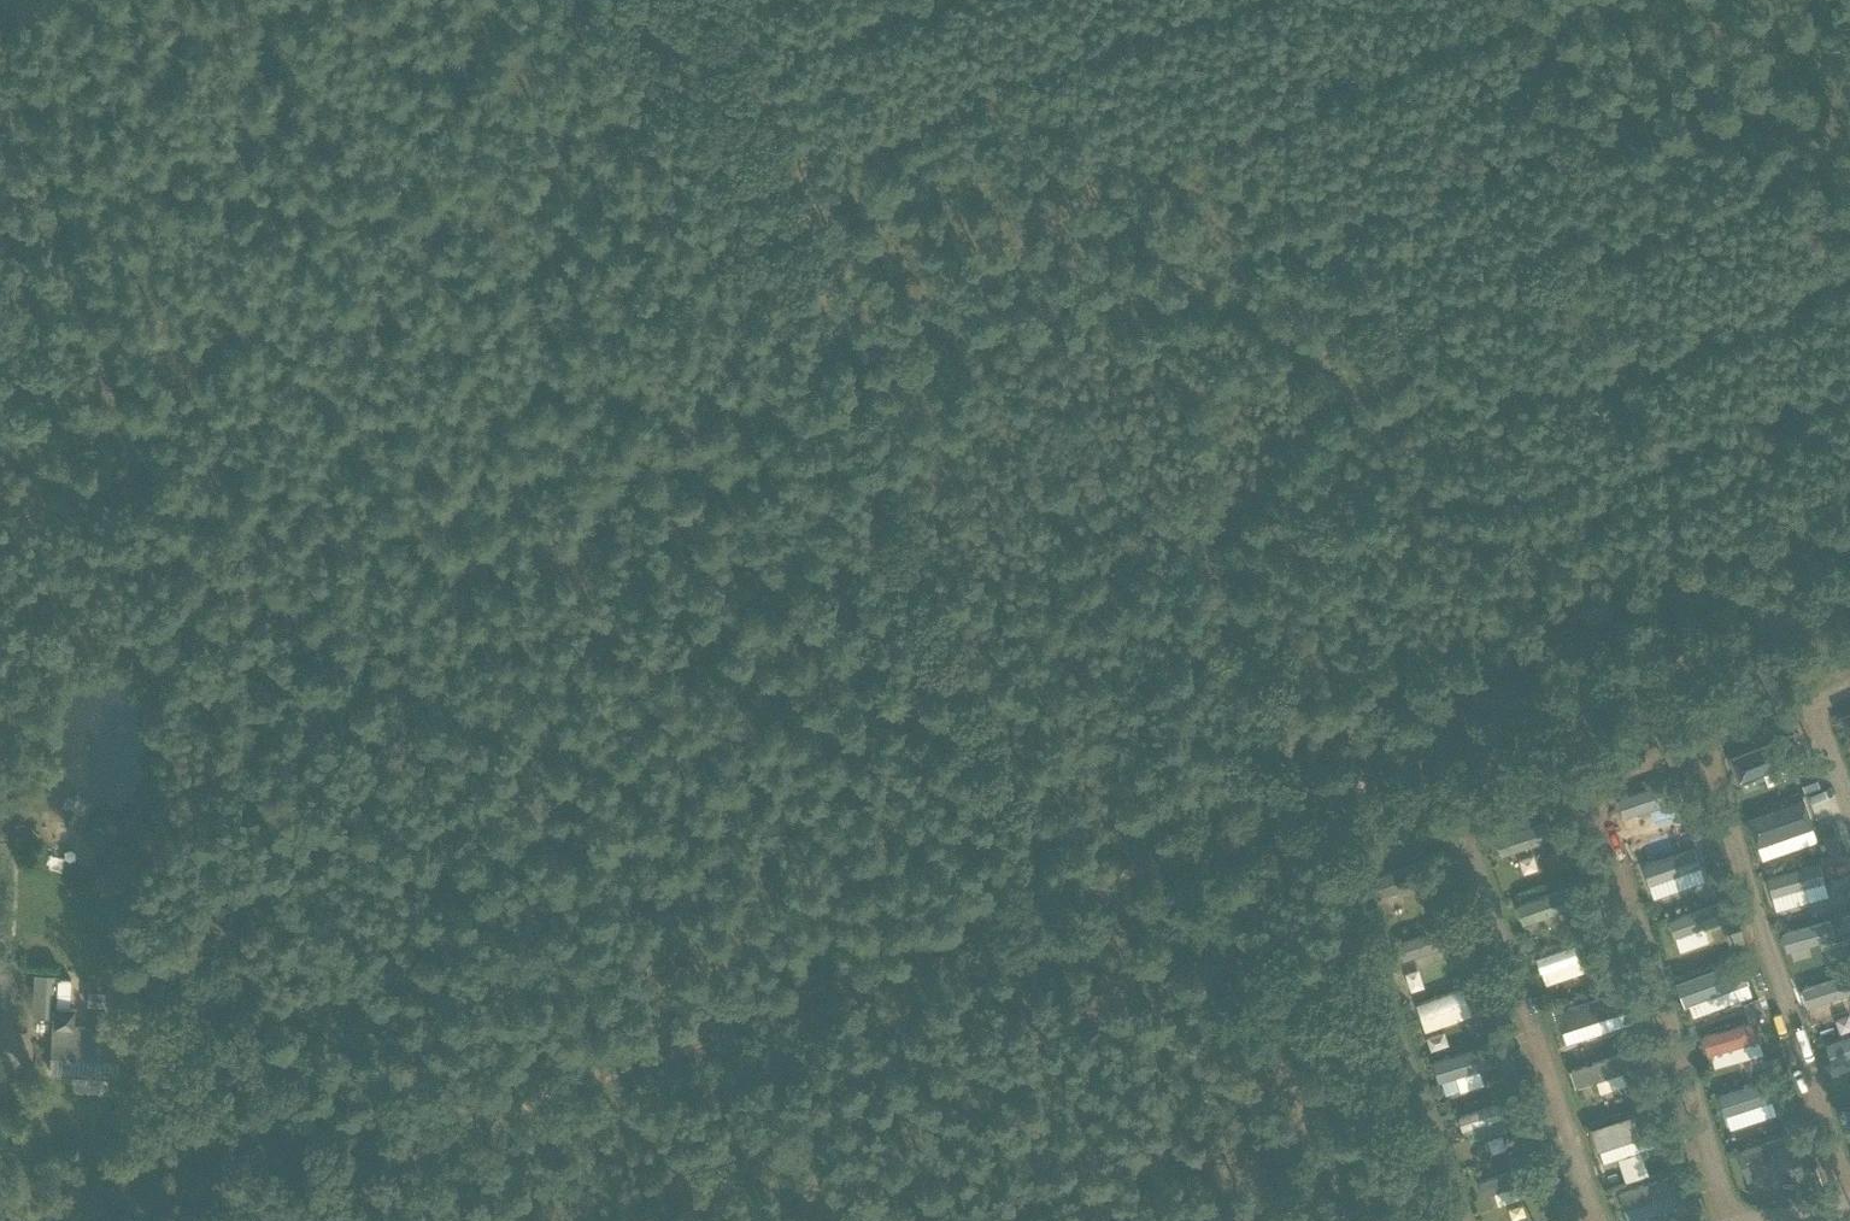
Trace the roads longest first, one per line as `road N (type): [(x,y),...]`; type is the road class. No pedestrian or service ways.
road 1 (track): [(898,959),(232,1220)]
road 2 (track): [(1849,597),(1254,820)]
road 3 (track): [(1209,839),(1353,1220)]
road 4 (track): [(898,959),(1209,839)]

